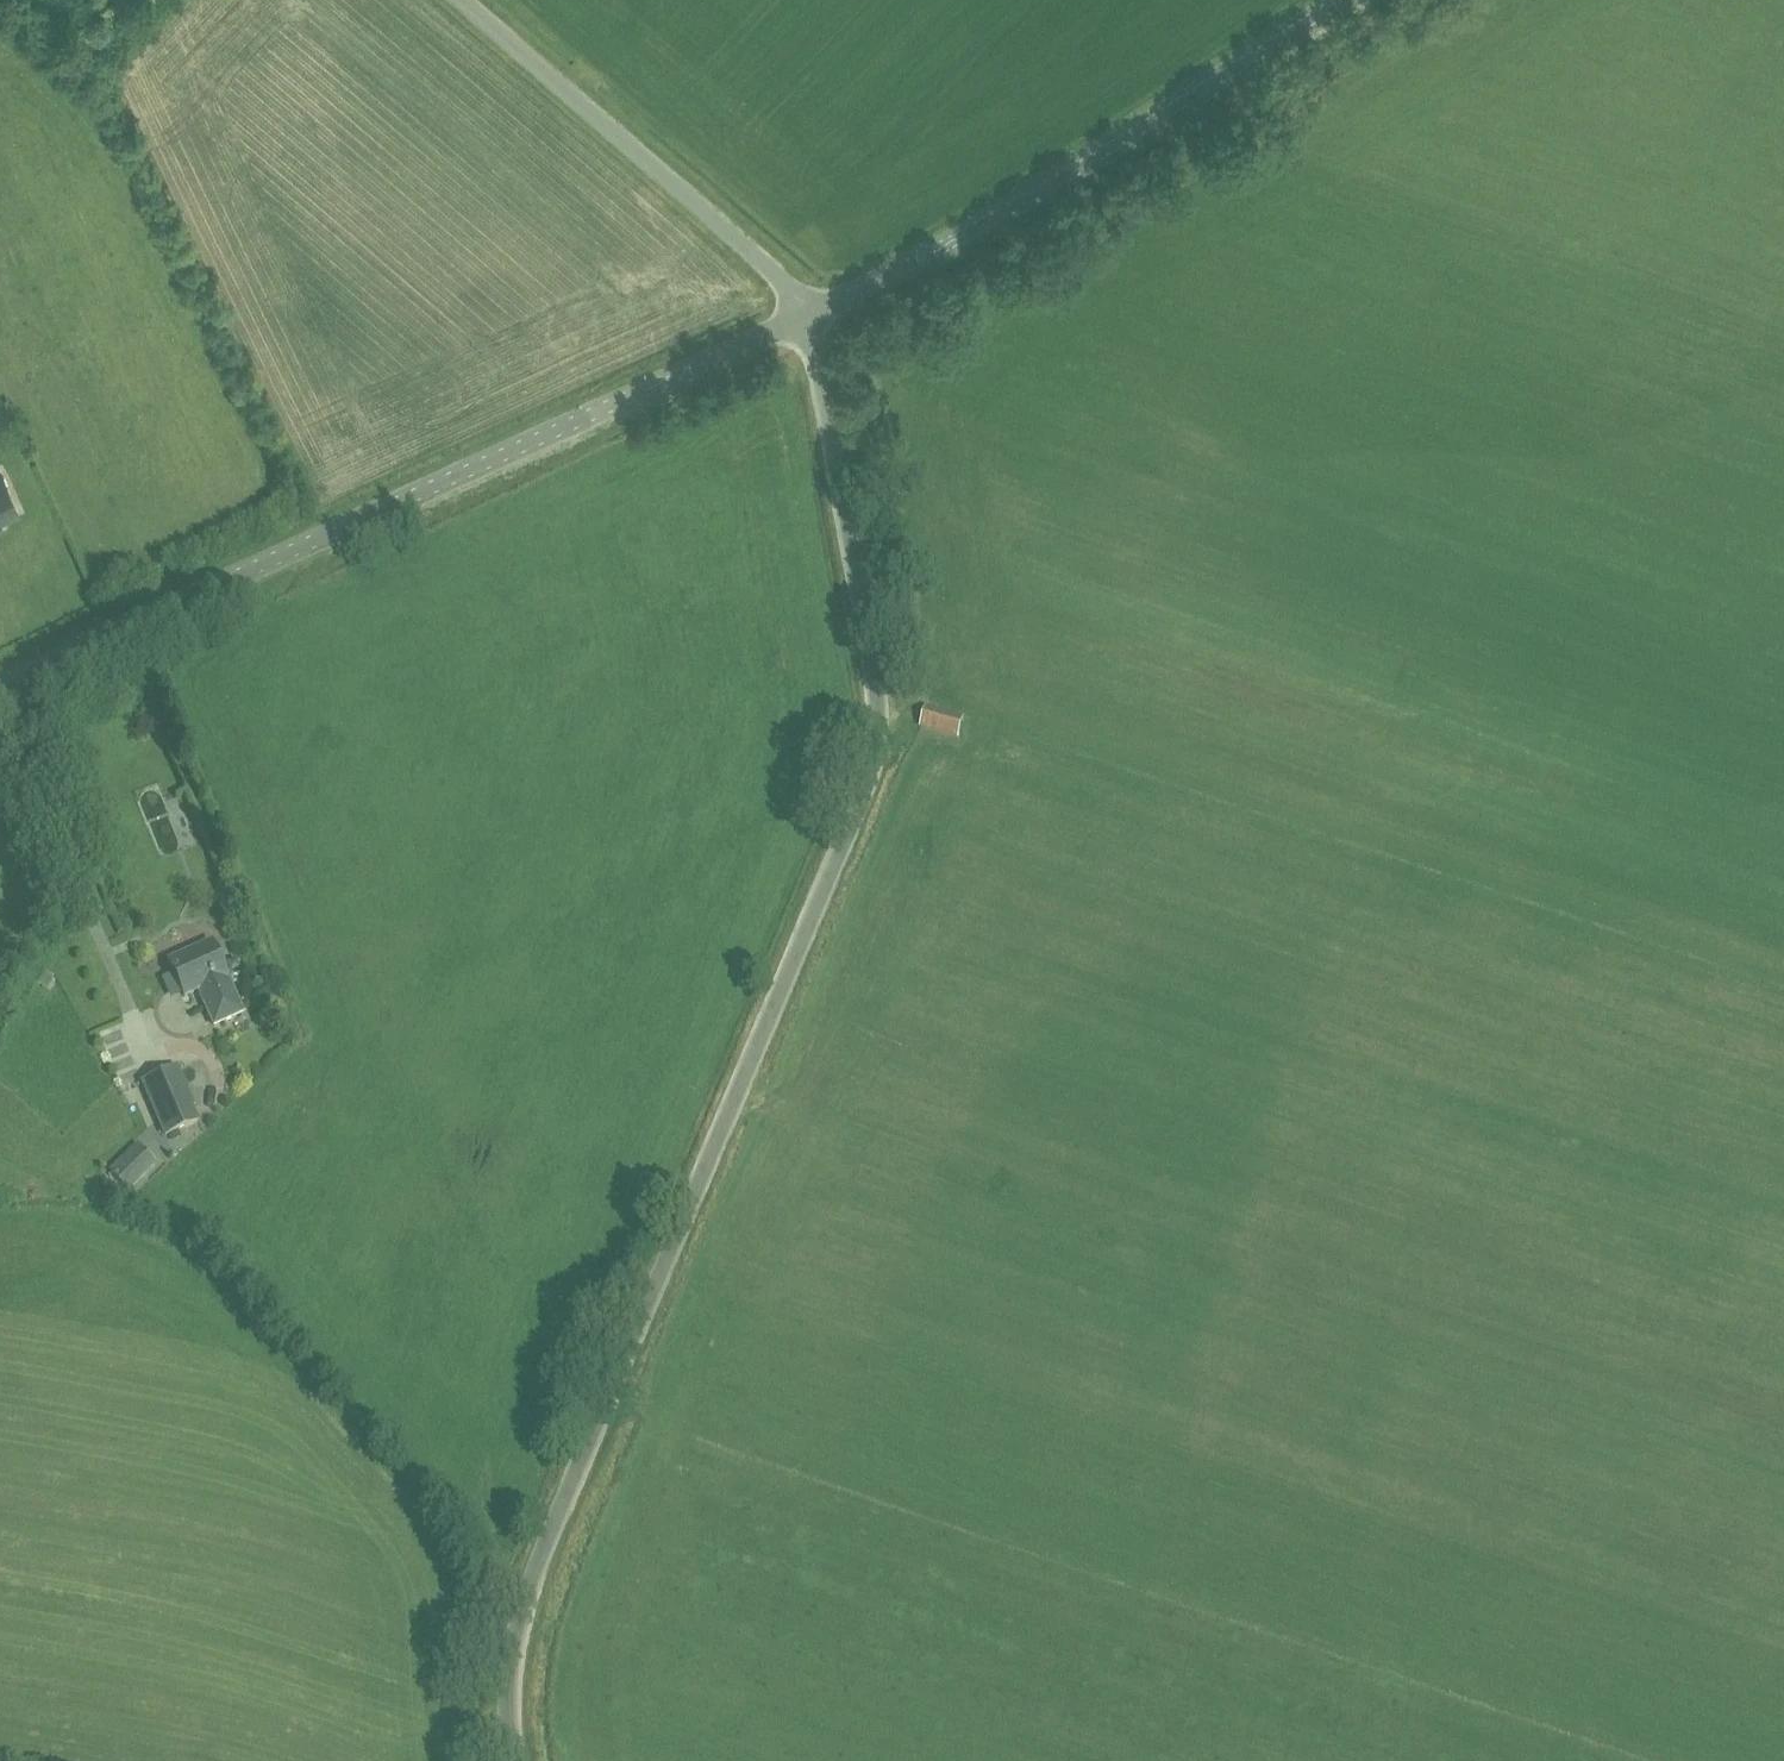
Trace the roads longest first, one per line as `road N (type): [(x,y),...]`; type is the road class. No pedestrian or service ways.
road 1 (unclassified): [(516,1760),(511,1671),(527,1600),(875,755),(877,672),(806,317)]
road 2 (tertiary): [(0,692),(806,317)]
road 3 (tertiary): [(806,317),(994,219),(1354,0)]
road 4 (unclassified): [(806,317),(793,291),(743,243),(463,0)]

